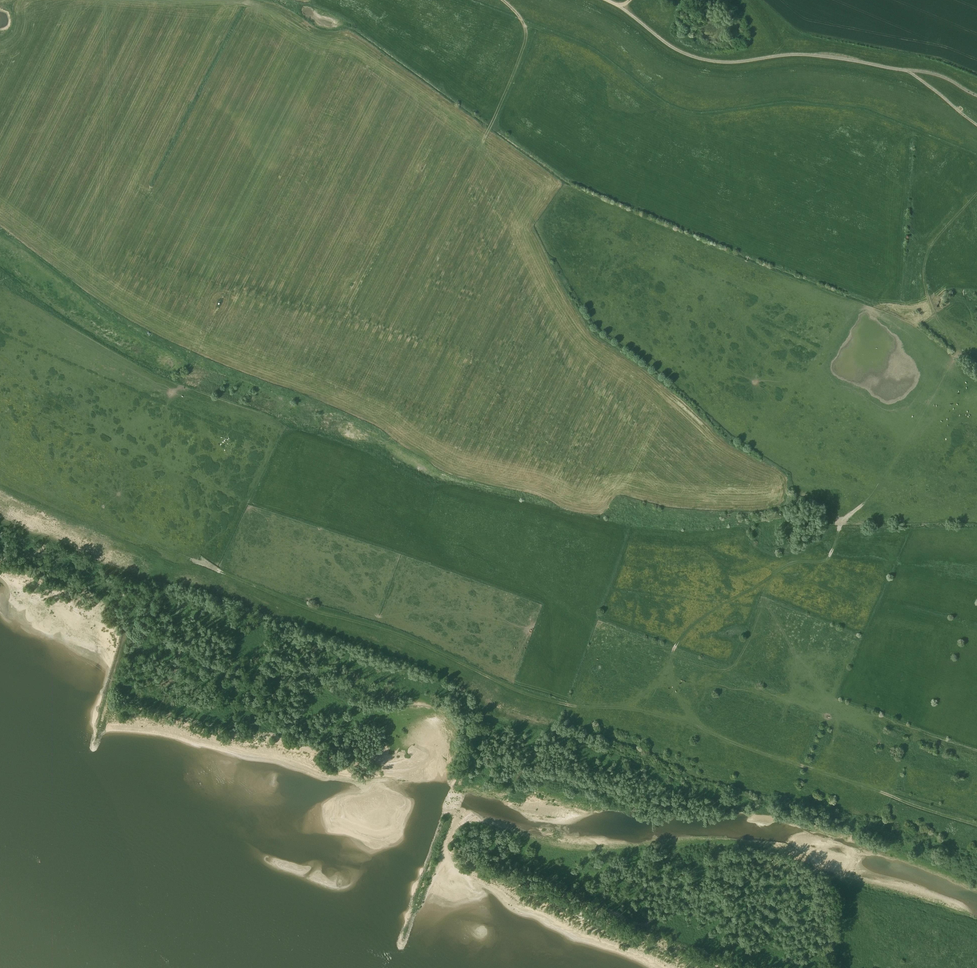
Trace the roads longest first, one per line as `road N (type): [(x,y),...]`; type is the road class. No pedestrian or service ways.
road 1 (track): [(0,414),(66,502),(127,535),(394,630),(504,682),(591,704),(643,707),(892,796)]
road 2 (track): [(604,0),(676,50),(709,61),(828,56),(936,75),(976,96)]
road 3 (track): [(976,194),(930,248),(924,274),(932,310),(976,343)]

